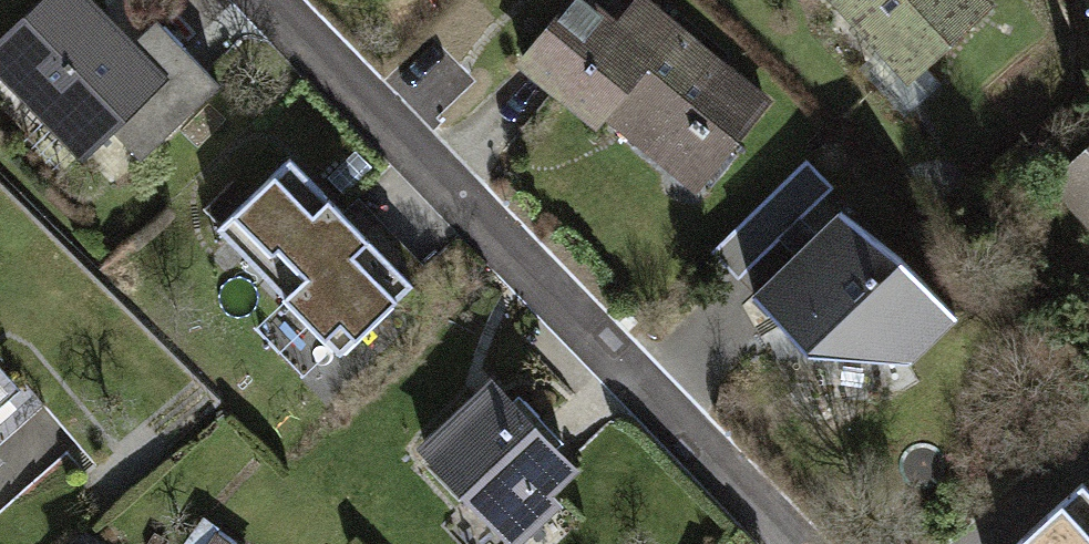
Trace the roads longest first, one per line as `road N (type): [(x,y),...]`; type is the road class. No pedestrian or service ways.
road 1 (residential): [(268,0),(796,543)]

